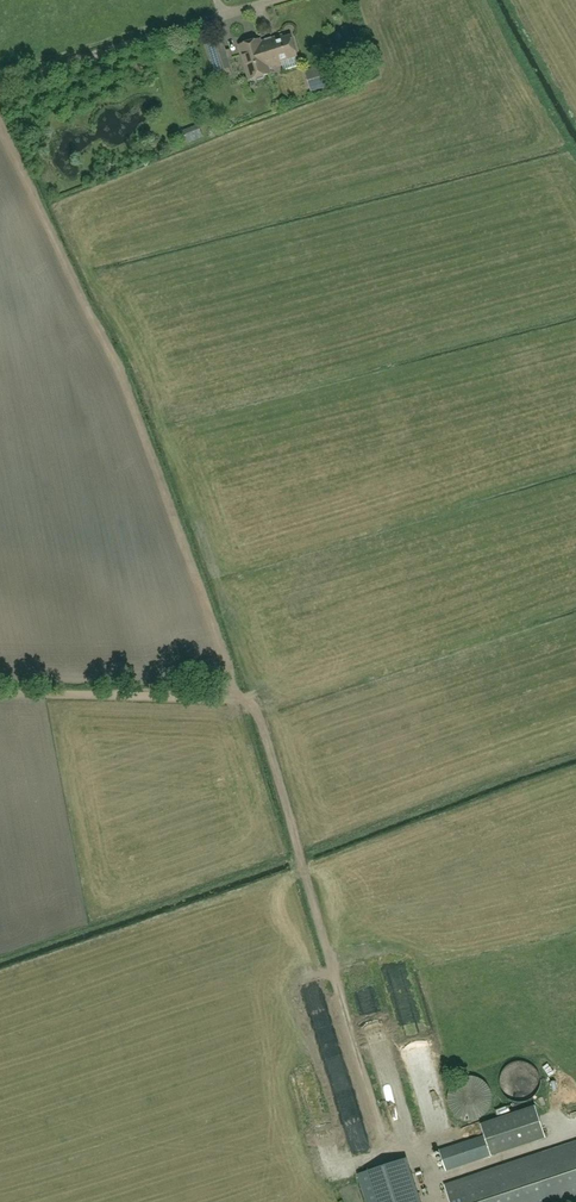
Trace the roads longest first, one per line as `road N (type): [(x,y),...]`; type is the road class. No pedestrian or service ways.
road 1 (track): [(0,692),(256,703),(389,1146),(416,1150)]
road 2 (track): [(235,697),(119,370),(0,116)]
road 3 (track): [(0,92),(215,21)]

